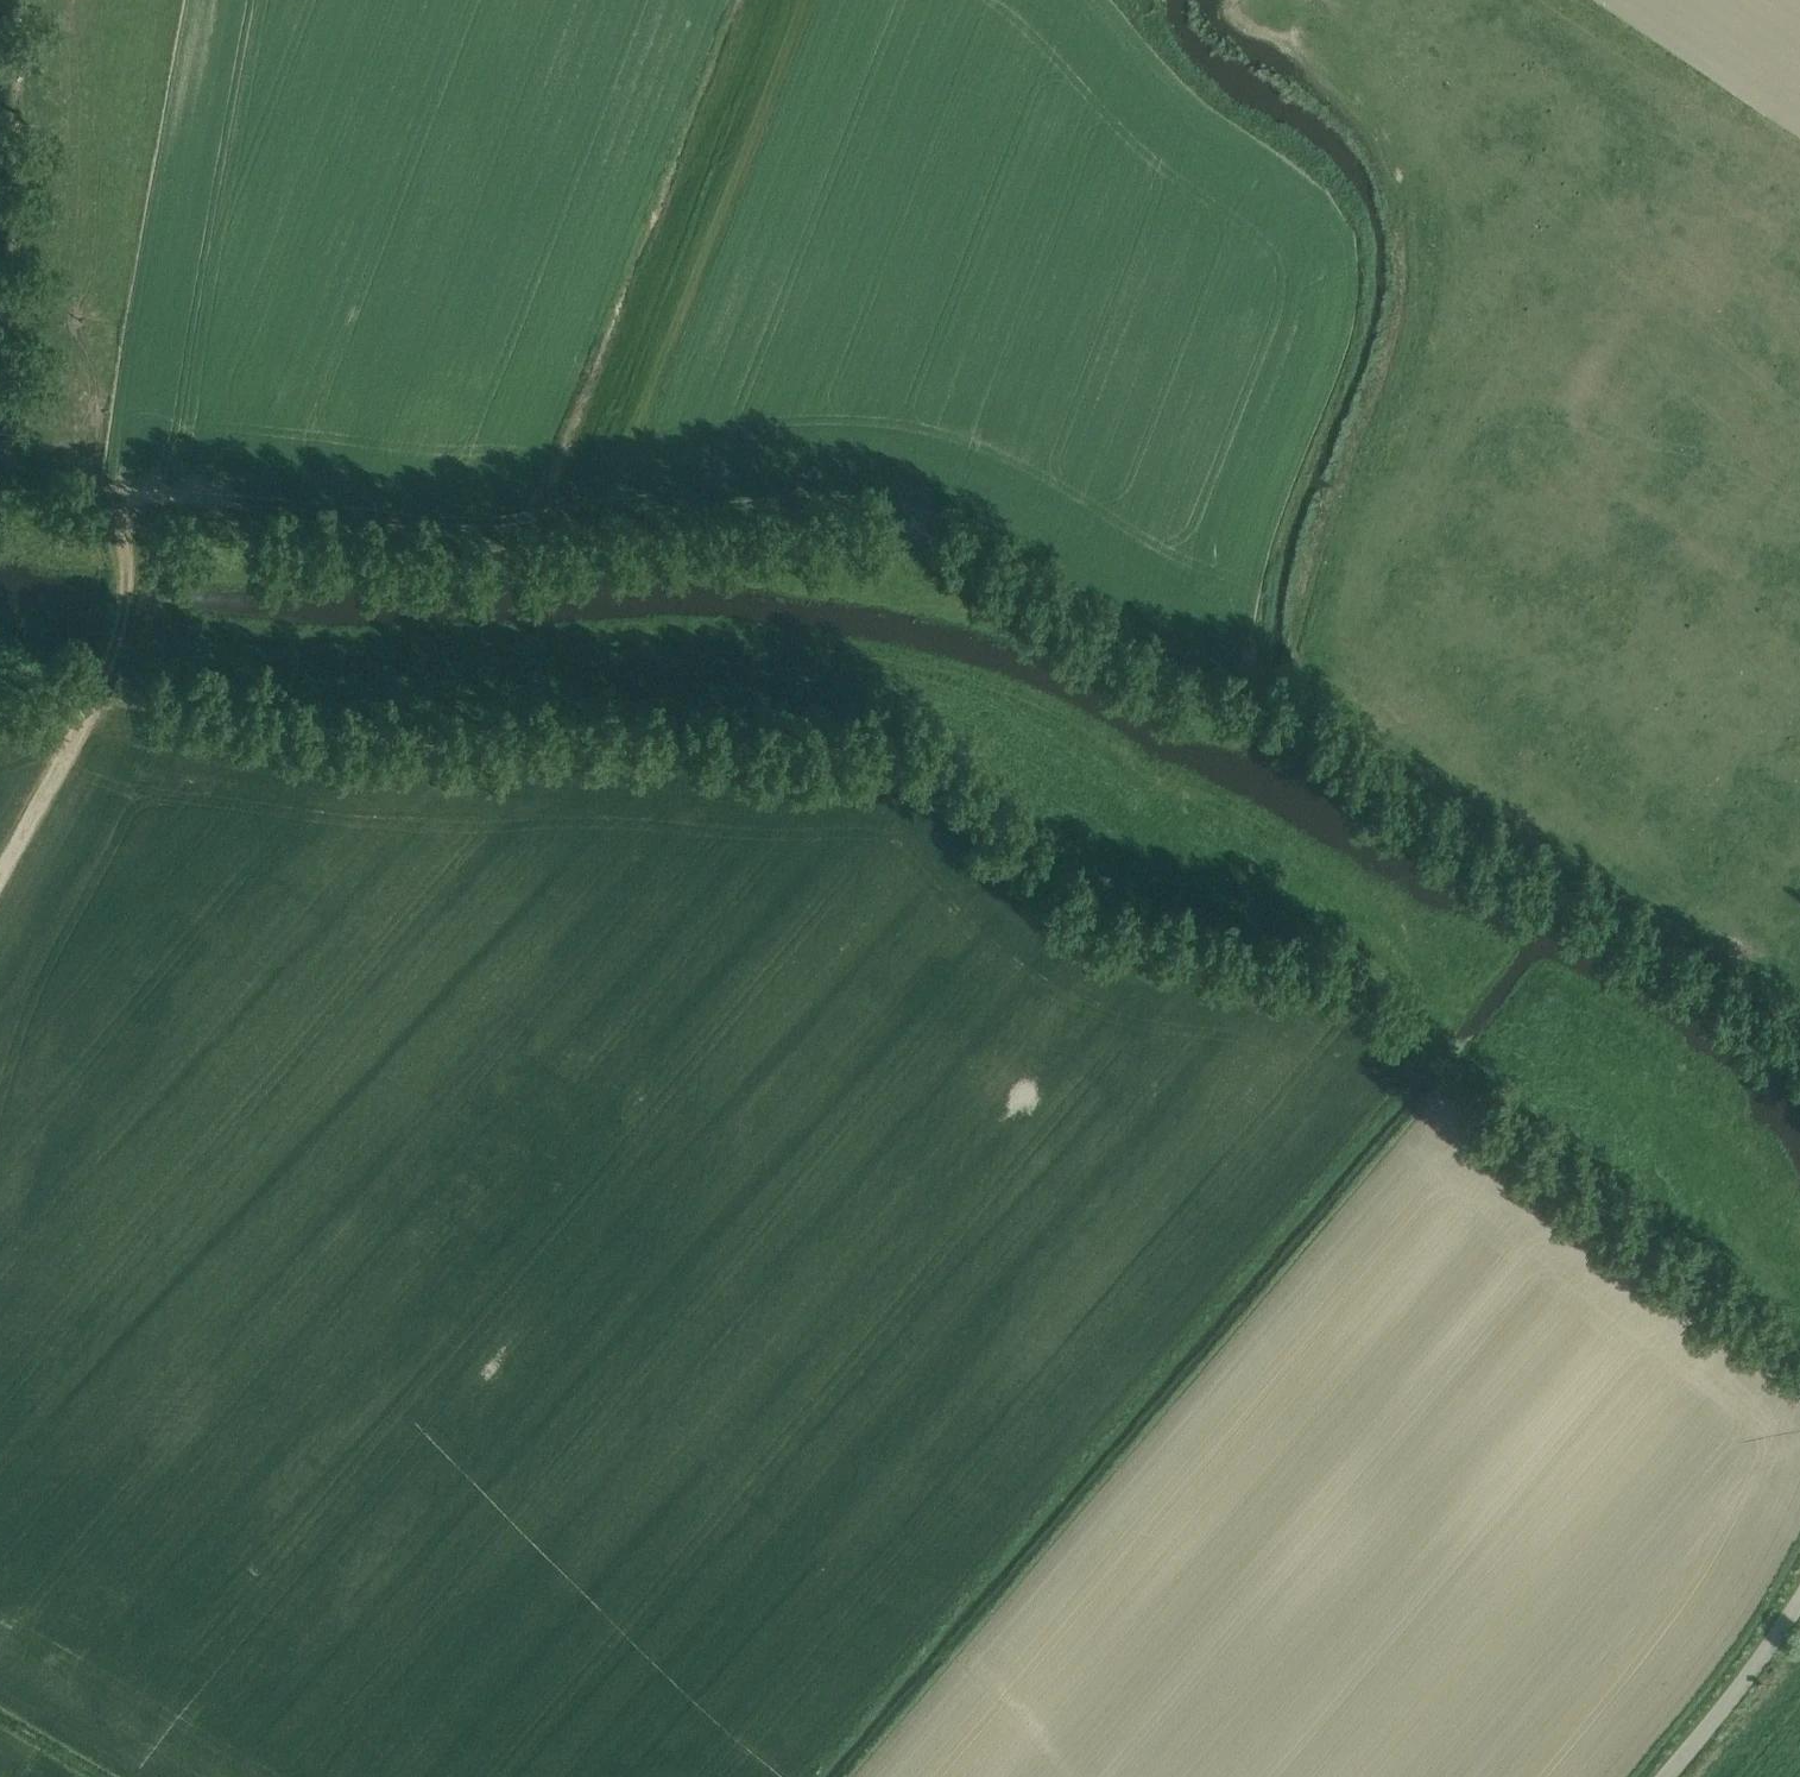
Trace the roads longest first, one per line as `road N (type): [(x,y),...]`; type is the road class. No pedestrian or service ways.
road 1 (track): [(425,530),(139,492),(125,508),(127,602),(0,898)]
road 2 (unclassified): [(1665,1776),(1799,1600)]

